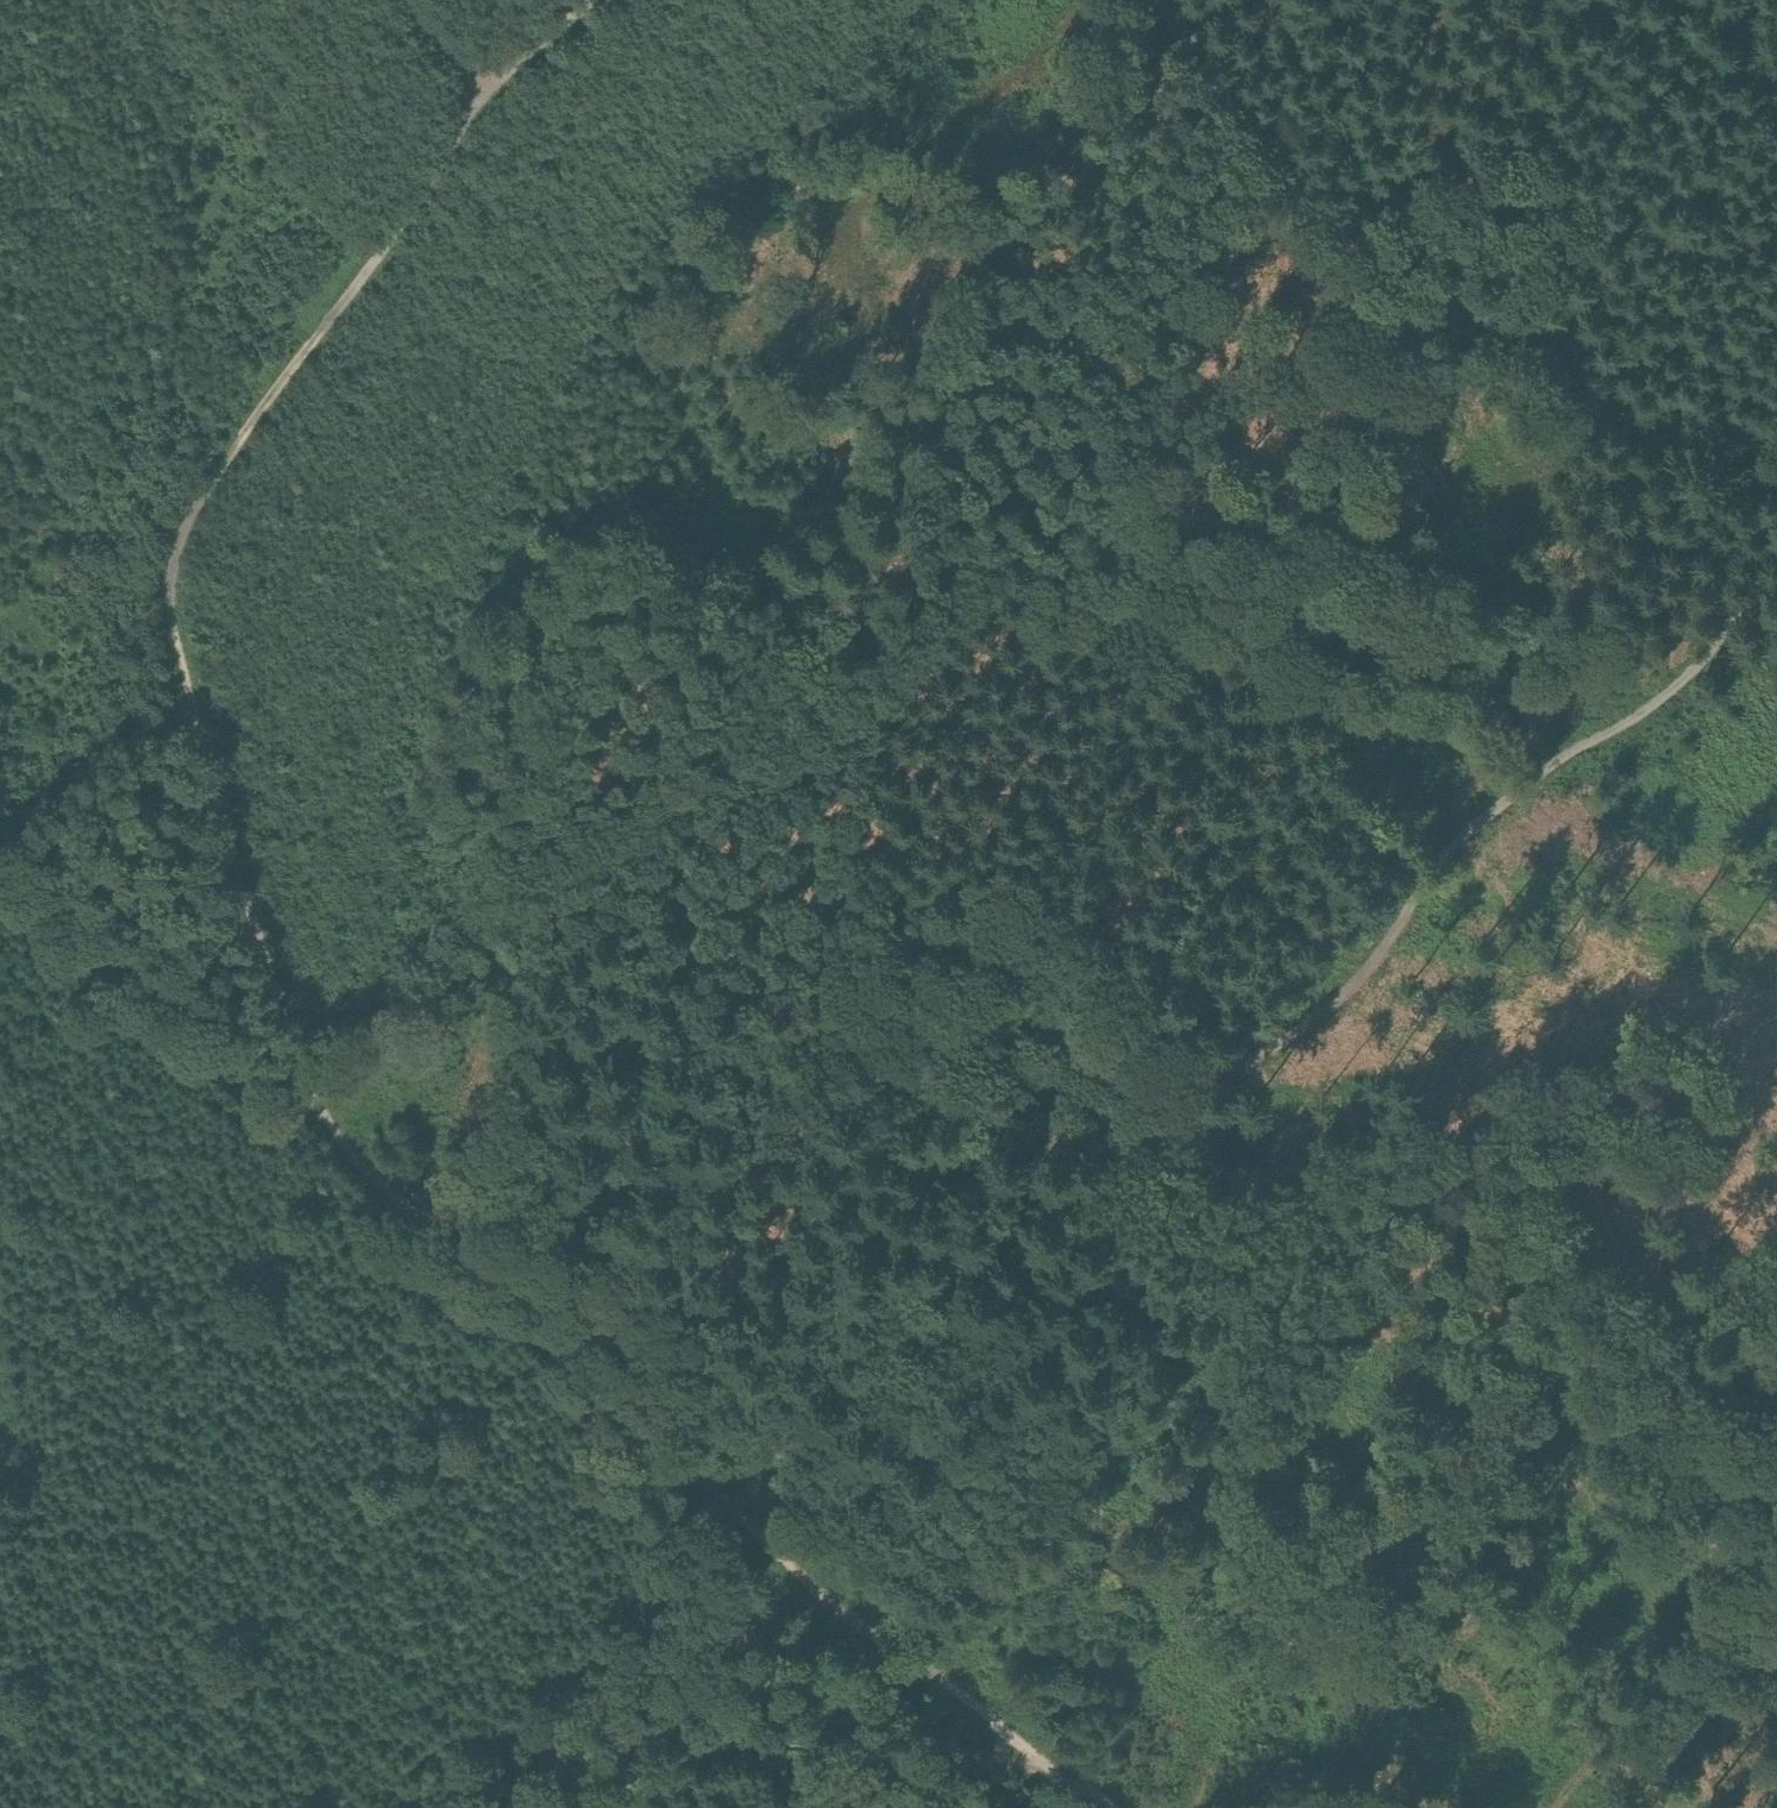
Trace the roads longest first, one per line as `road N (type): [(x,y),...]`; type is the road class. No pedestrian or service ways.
road 1 (track): [(1776,567),(1749,623),(1686,683),(1514,788),(1459,841),(1314,1018),(1013,1233),(876,1318),(810,1391),(730,1514)]
road 2 (track): [(586,0),(480,97),(220,461),(168,559),(172,628),(256,950),(316,1122)]
road 3 (track): [(1149,0),(1301,185),(1395,270),(1588,404),(1776,502)]
road 4 (track): [(316,1122),(391,1206),(730,1514)]
road 5 (track): [(1044,1772),(950,1775),(738,1747),(689,1759),(603,1807)]
road 6 (track): [(730,1514),(1044,1772)]
road 7 (track): [(1563,1807),(1660,1713),(1671,1681),(1613,1551),(1565,1487)]
road 8 (track): [(1745,0),(1776,140)]
road 9 (track): [(405,0),(480,97)]

